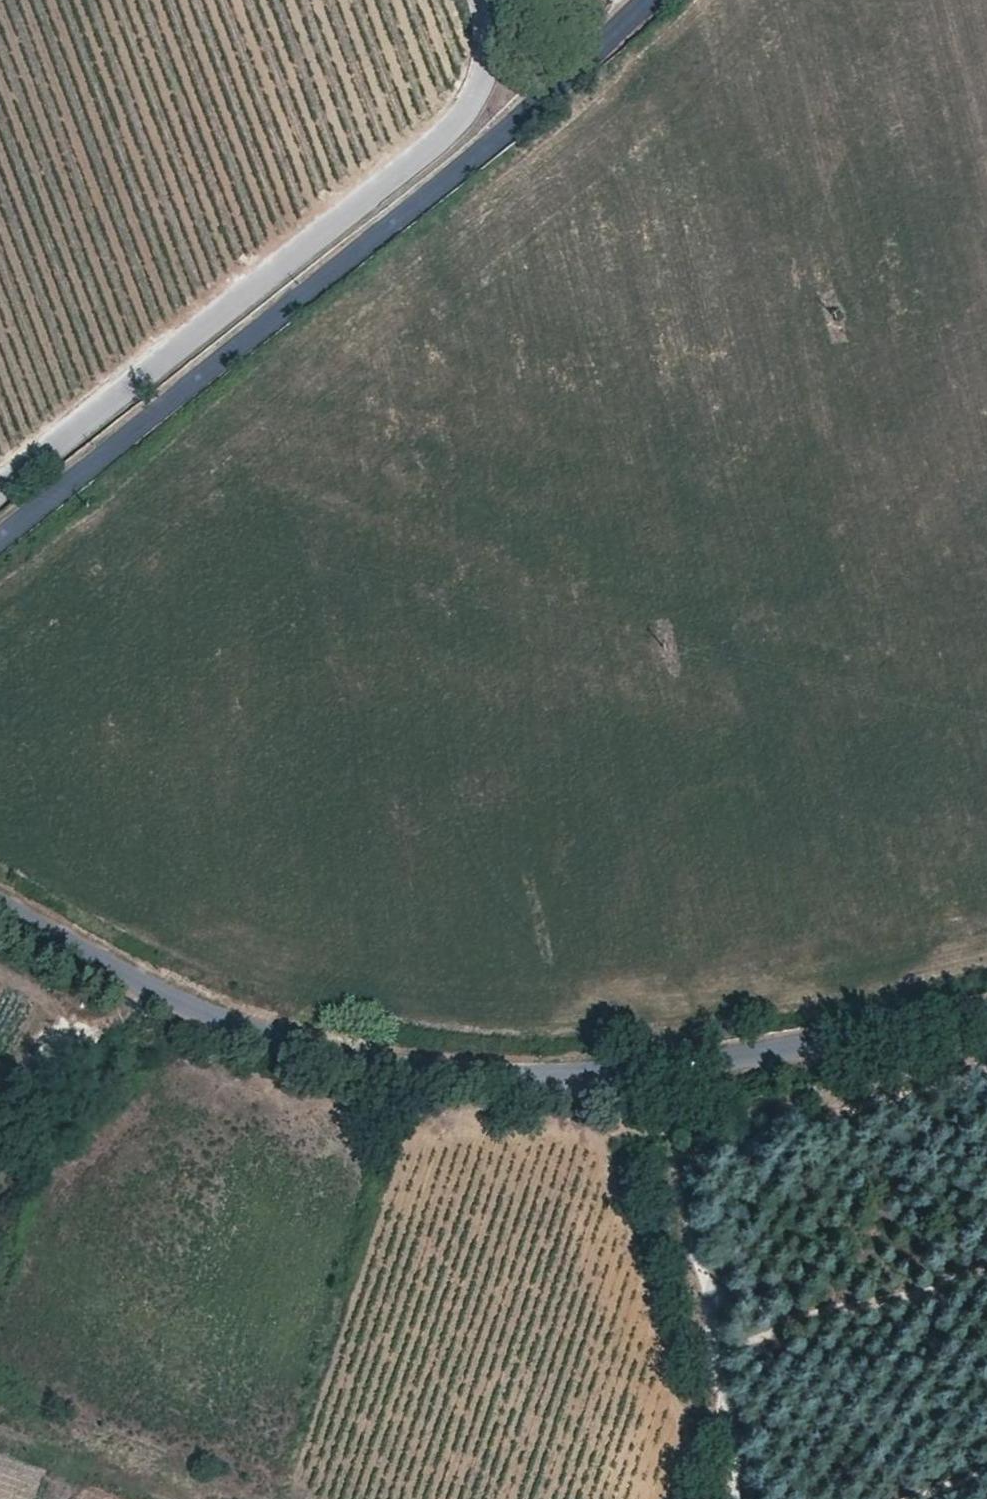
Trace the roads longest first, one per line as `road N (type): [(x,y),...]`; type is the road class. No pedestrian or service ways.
road 1 (unclassified): [(986,1002),(743,1056),(539,1076),(407,1071),(259,1038),(0,905)]
road 2 (unclassified): [(0,530),(545,100),(652,0)]

